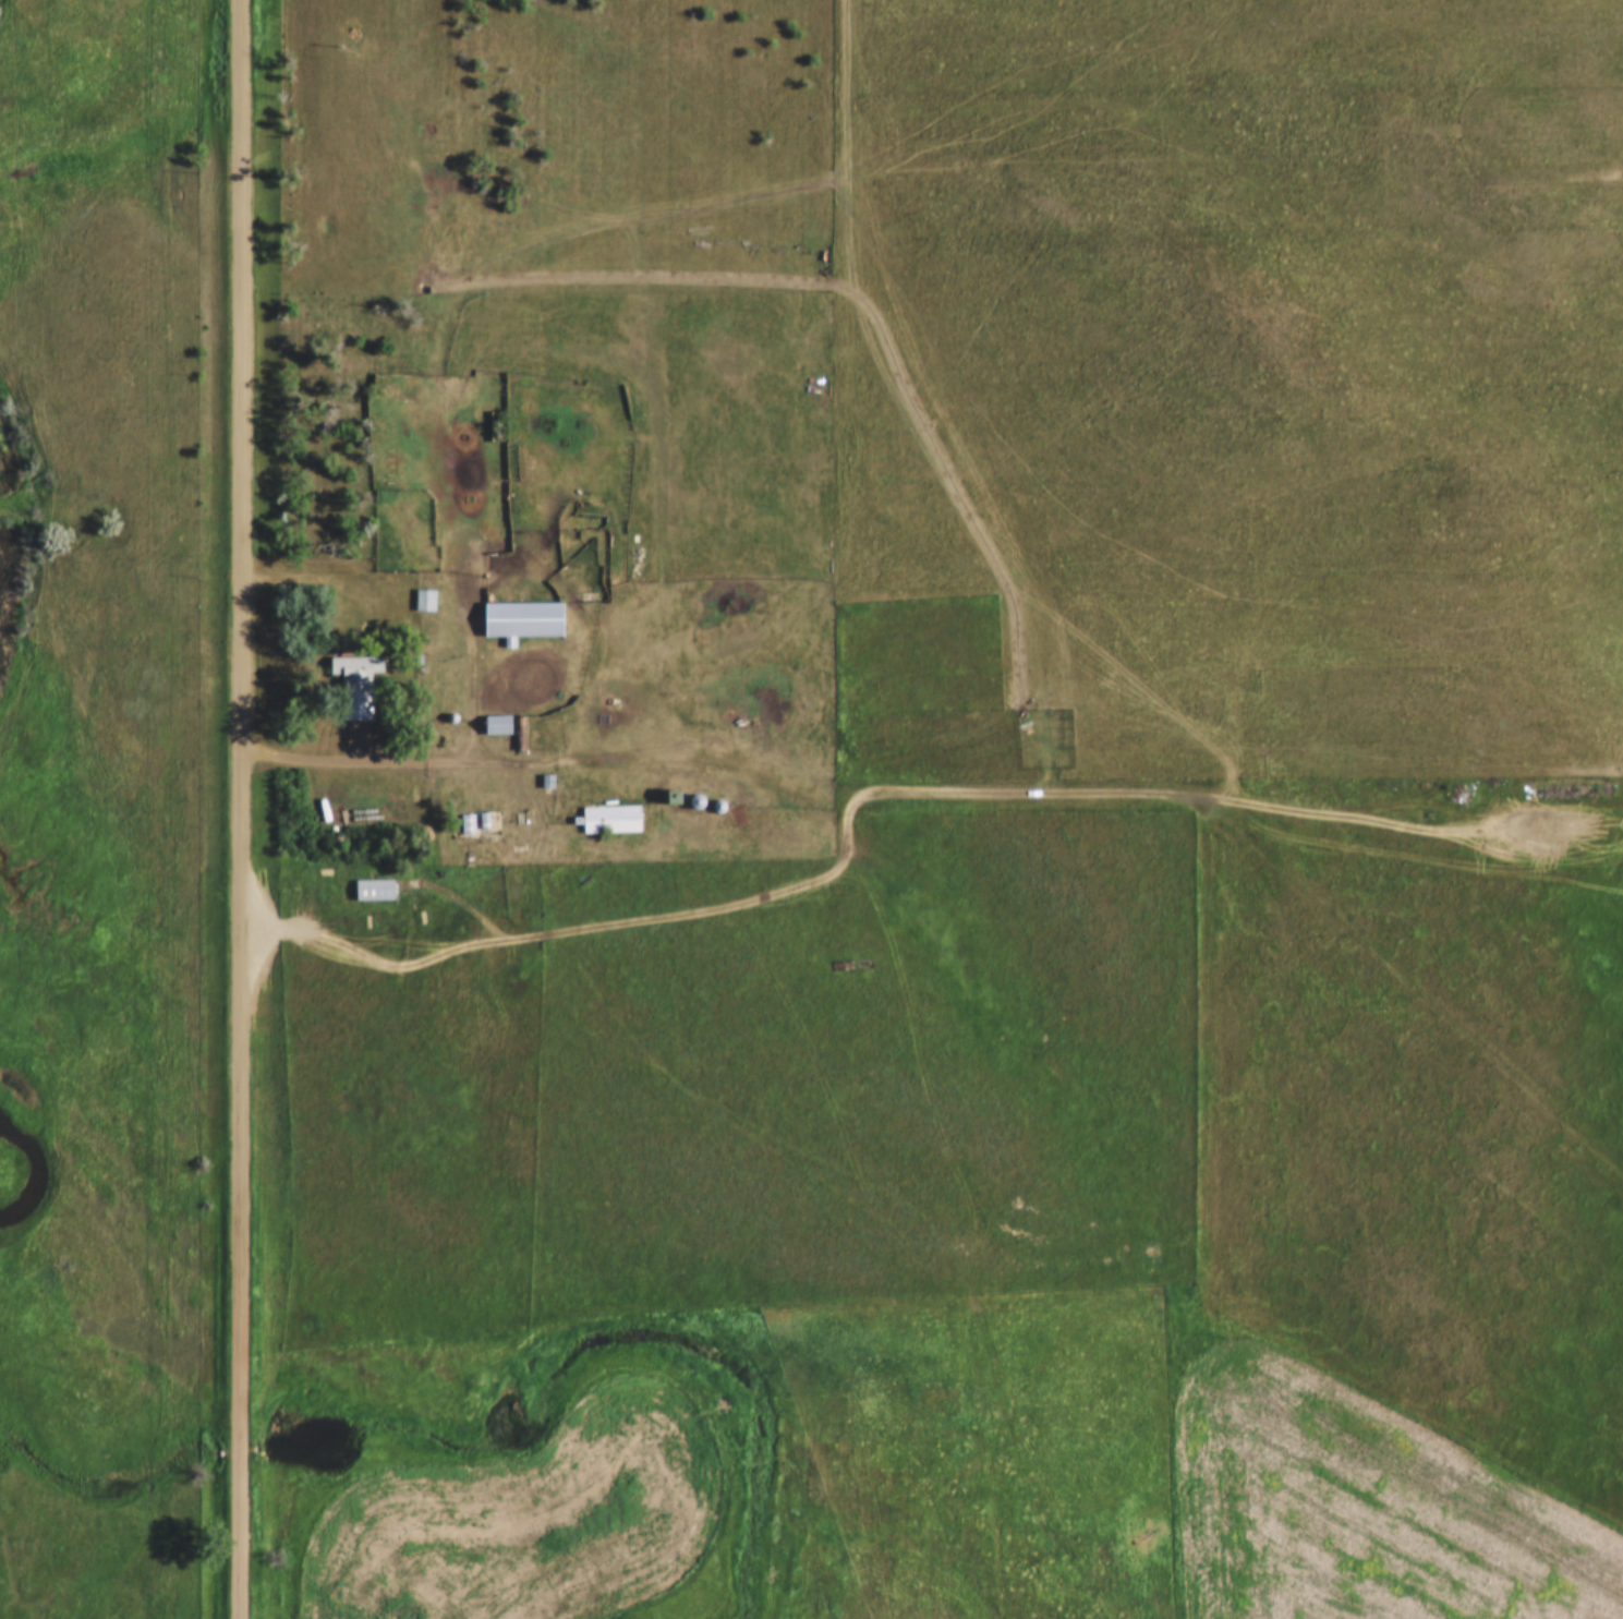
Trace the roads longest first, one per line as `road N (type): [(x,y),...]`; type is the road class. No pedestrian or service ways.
road 1 (residential): [(243,1618),(243,0)]
road 2 (track): [(577,763),(962,793),(1162,795),(1238,819),(1373,946),(1510,1059),(1622,1173)]

